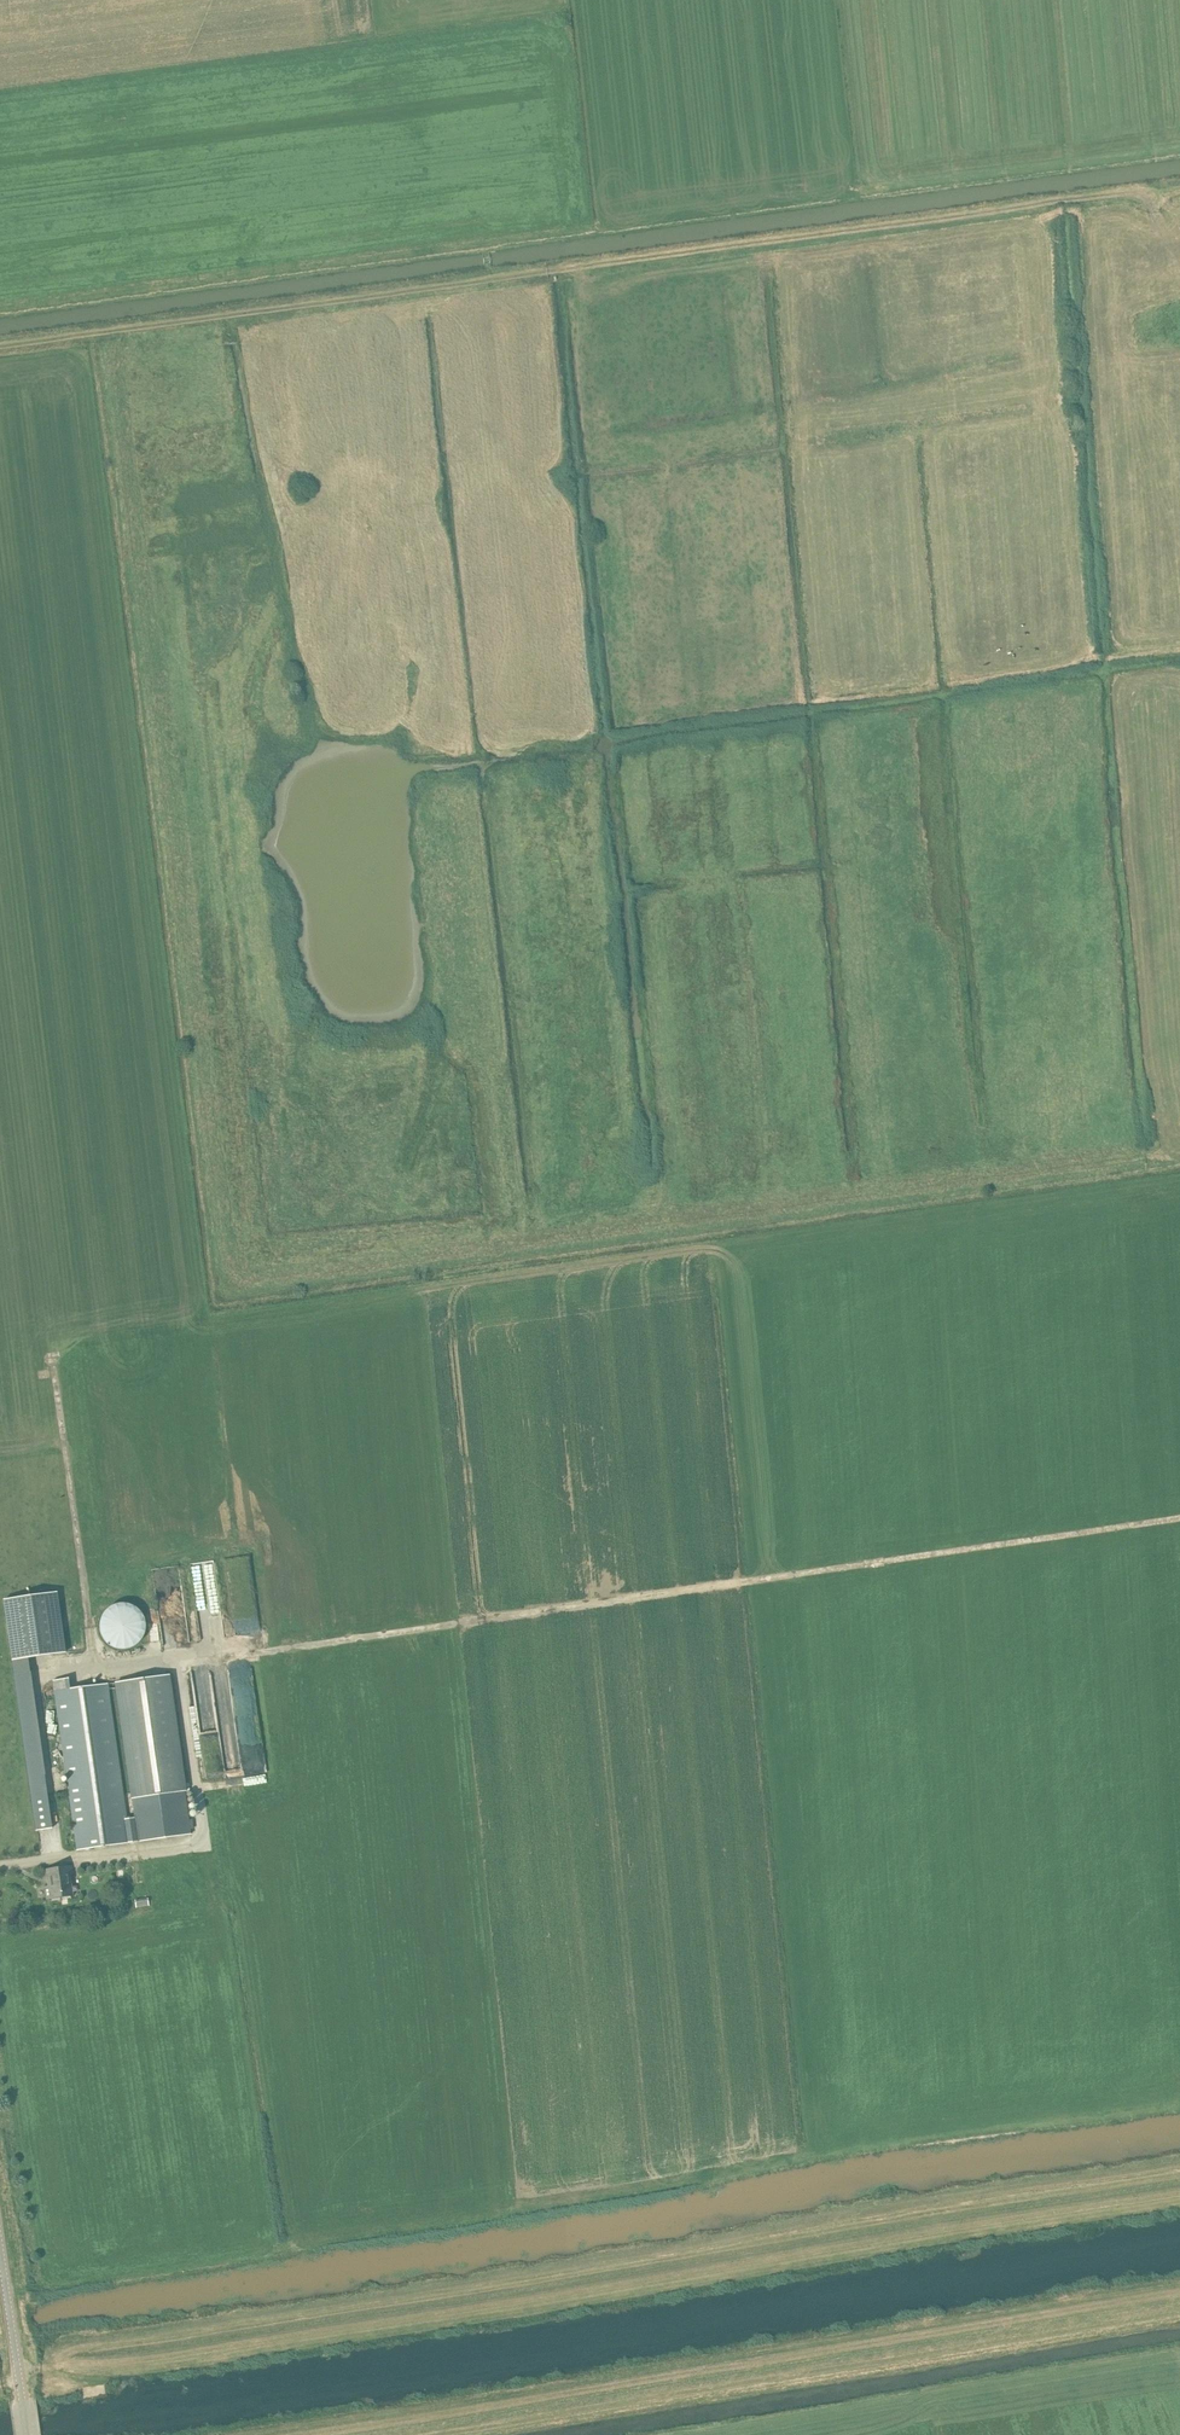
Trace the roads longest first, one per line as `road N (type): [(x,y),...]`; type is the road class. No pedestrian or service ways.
road 1 (tertiary): [(27,2434),(0,2249)]

